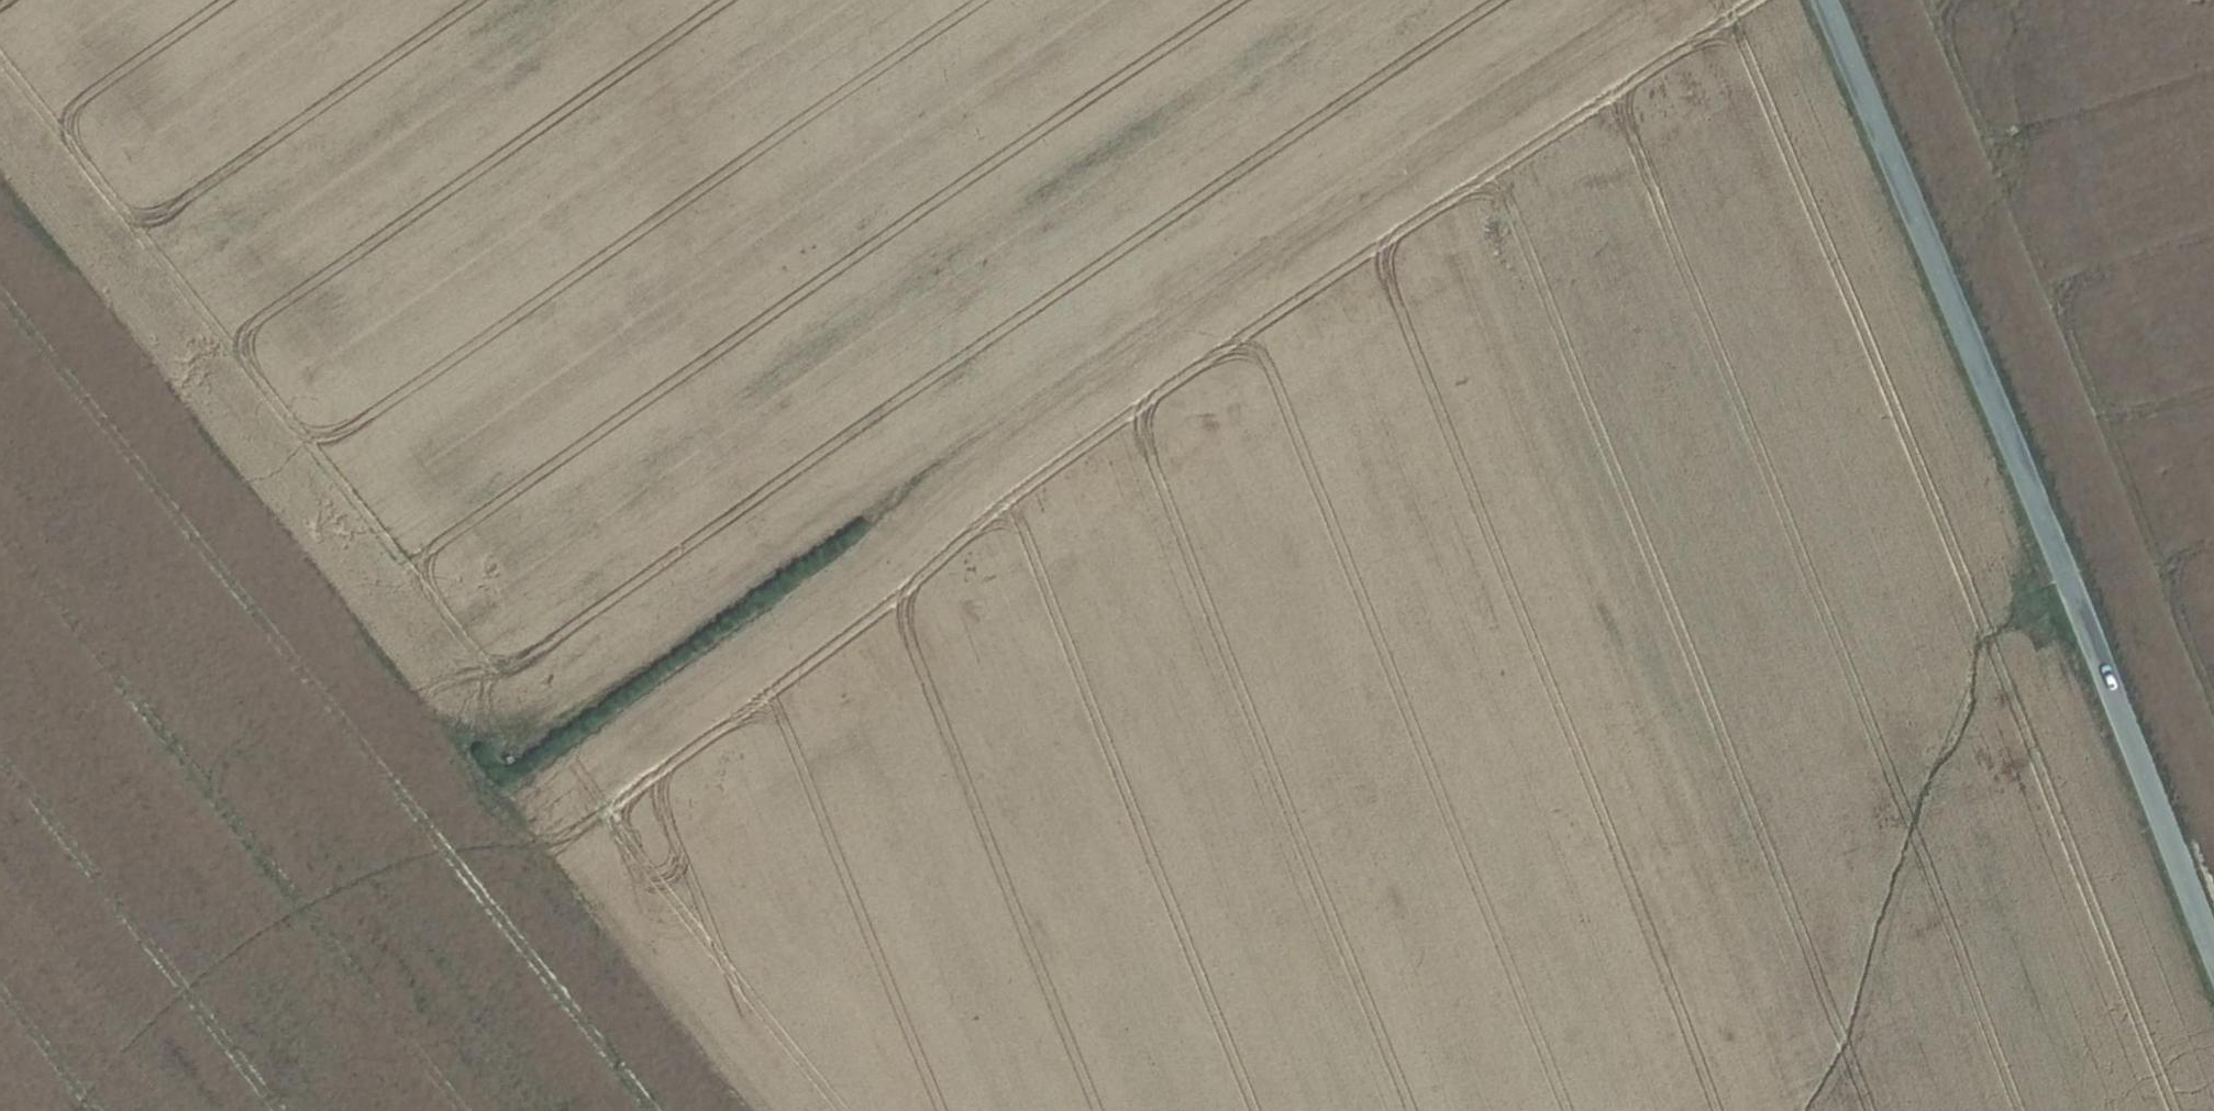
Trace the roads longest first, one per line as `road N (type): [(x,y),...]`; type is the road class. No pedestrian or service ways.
road 1 (tertiary): [(2213,950),(1828,0)]

